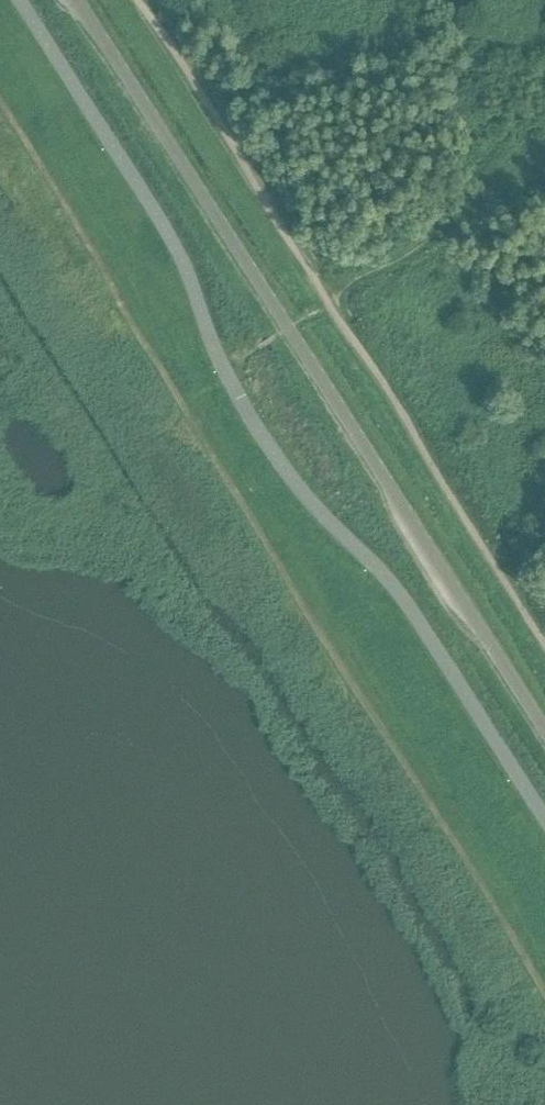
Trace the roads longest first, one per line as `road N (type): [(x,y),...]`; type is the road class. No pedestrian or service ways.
road 1 (unclassified): [(544,732),(76,0)]

